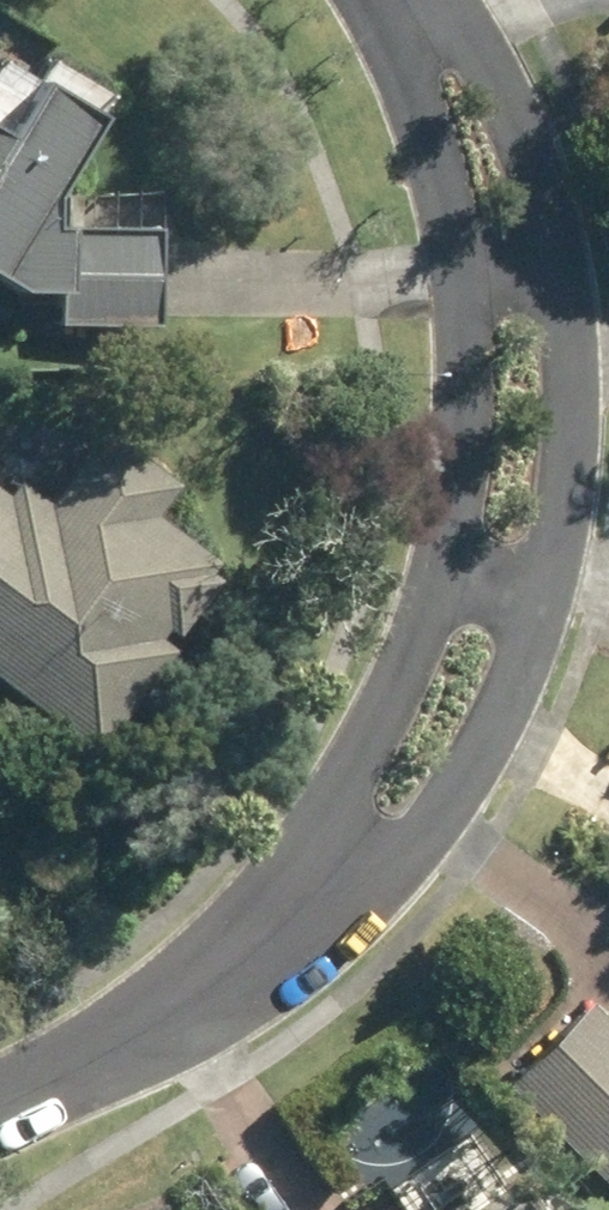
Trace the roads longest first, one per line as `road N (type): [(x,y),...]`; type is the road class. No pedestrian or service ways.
road 1 (residential): [(421,0),(508,86),(547,177),(574,317),(546,570),(494,735),(431,826),(353,854)]
road 2 (residential): [(353,854),(359,757),(432,590),(464,445),(457,270),(433,152),(416,0)]
road 3 (residential): [(0,1103),(268,946),(353,854)]

